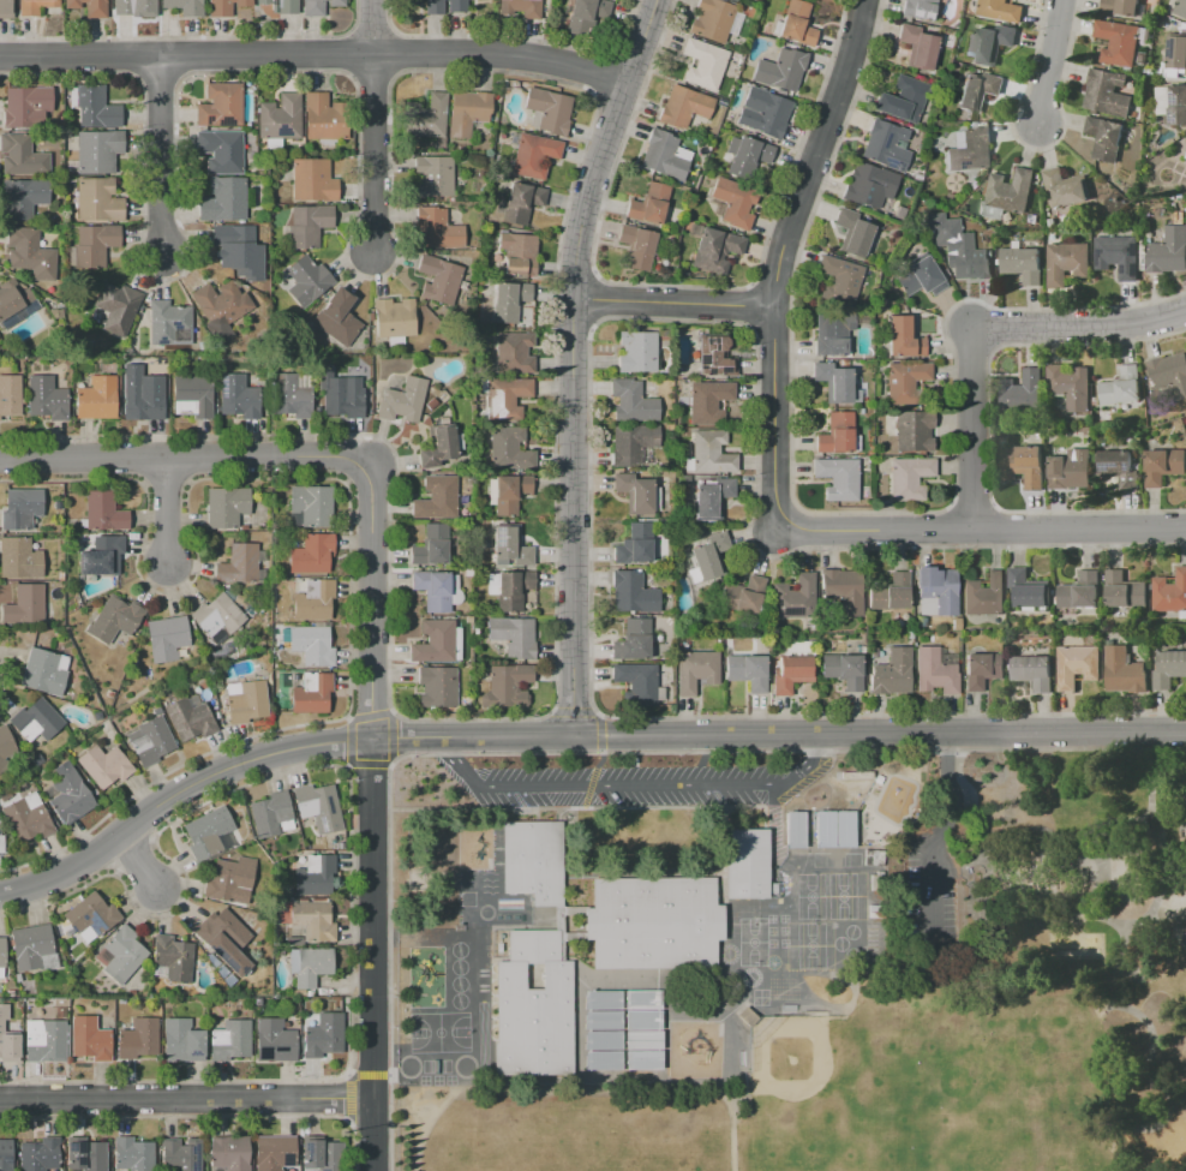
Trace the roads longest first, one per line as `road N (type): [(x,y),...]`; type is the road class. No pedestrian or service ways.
road 1 (tertiary): [(0,893),(76,865),(217,770),(294,747),(399,737),(1185,730)]
road 2 (residential): [(653,0),(574,255),(571,735)]
road 3 (residential): [(0,58),(462,54),(555,62),(624,83)]
road 4 (residential): [(785,519),(773,490),(777,262),(861,0)]
road 5 (residential): [(370,739),(373,1170)]
road 6 (residential): [(785,519),(808,530),(1185,526)]
road 7 (residential): [(0,1097),(373,1094)]
road 8 (residential): [(0,459),(334,455),(370,465)]
road 9 (residential): [(370,465),(370,739)]
road 10 (residential): [(372,0),(371,253)]
road 11 (residential): [(971,329),(1136,325),(1185,311)]
road 12 (residential): [(971,329),(971,530)]
road 13 (residential): [(772,305),(573,299)]
road 14 (residential): [(161,56),(163,253)]
road 15 (residential): [(1062,0),(1036,121)]

